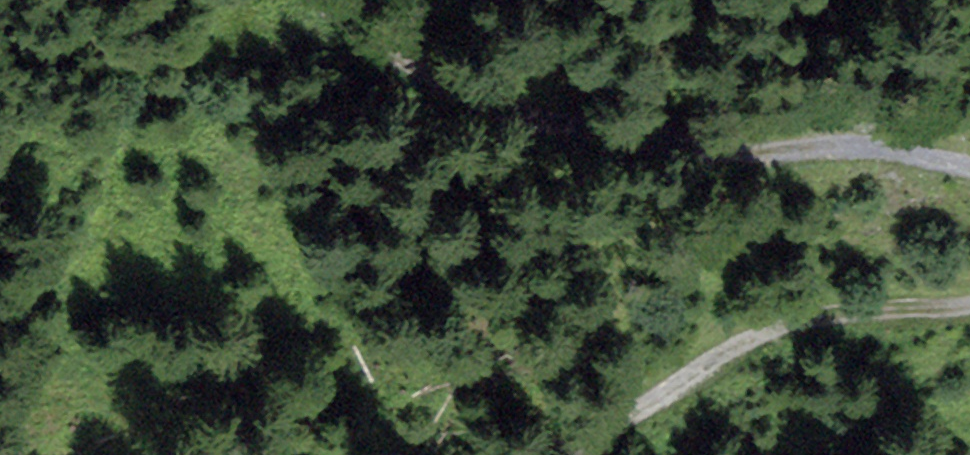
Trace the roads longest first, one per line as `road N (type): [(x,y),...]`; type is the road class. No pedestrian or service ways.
road 1 (track): [(327,0),(481,101),(540,122),(885,145),(969,163)]
road 2 (track): [(969,303),(806,316),(754,338),(591,434),(536,454)]

